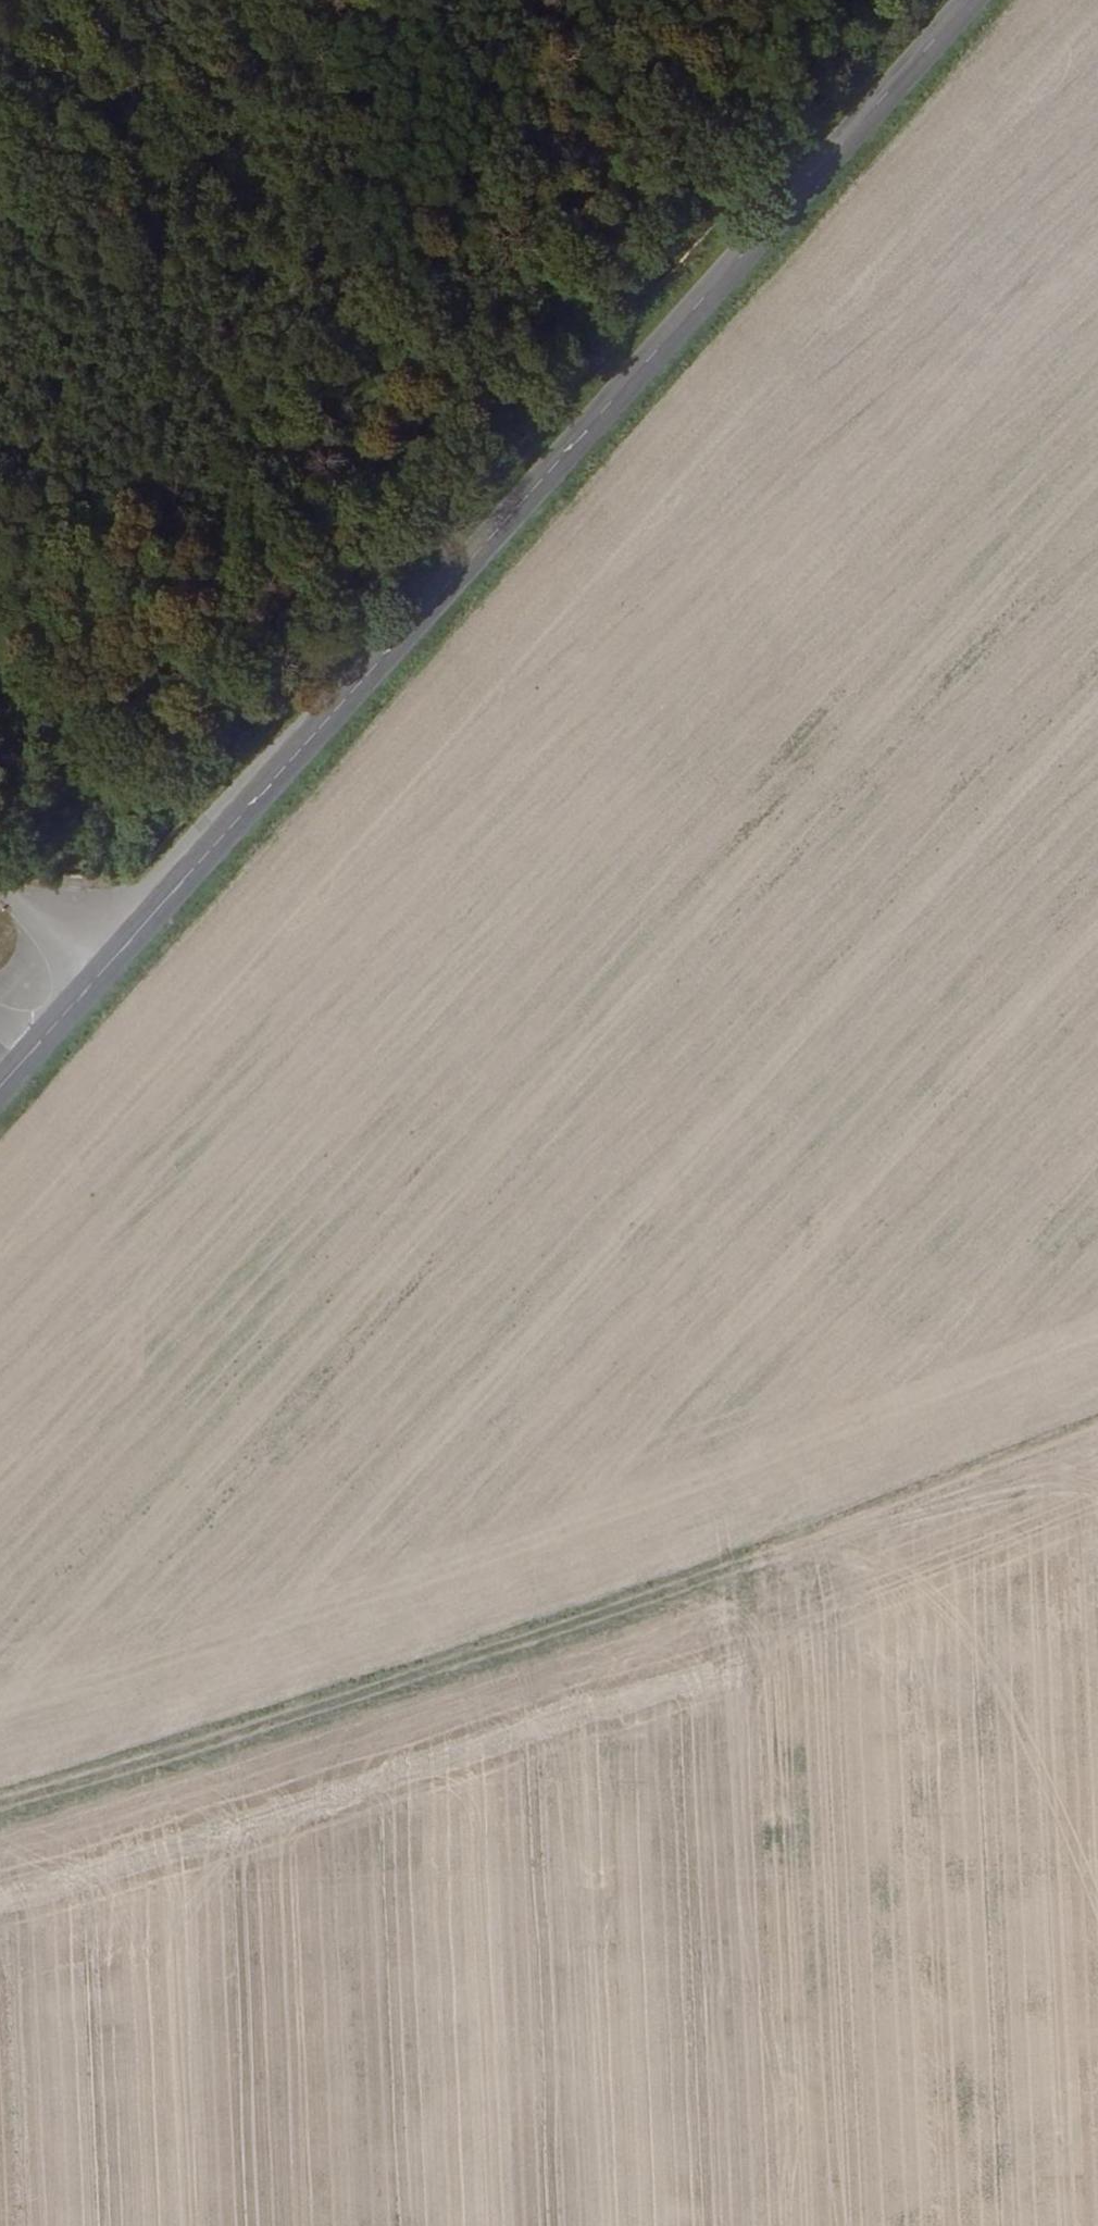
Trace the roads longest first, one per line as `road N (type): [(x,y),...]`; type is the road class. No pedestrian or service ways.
road 1 (tertiary): [(969,0),(0,1086)]

